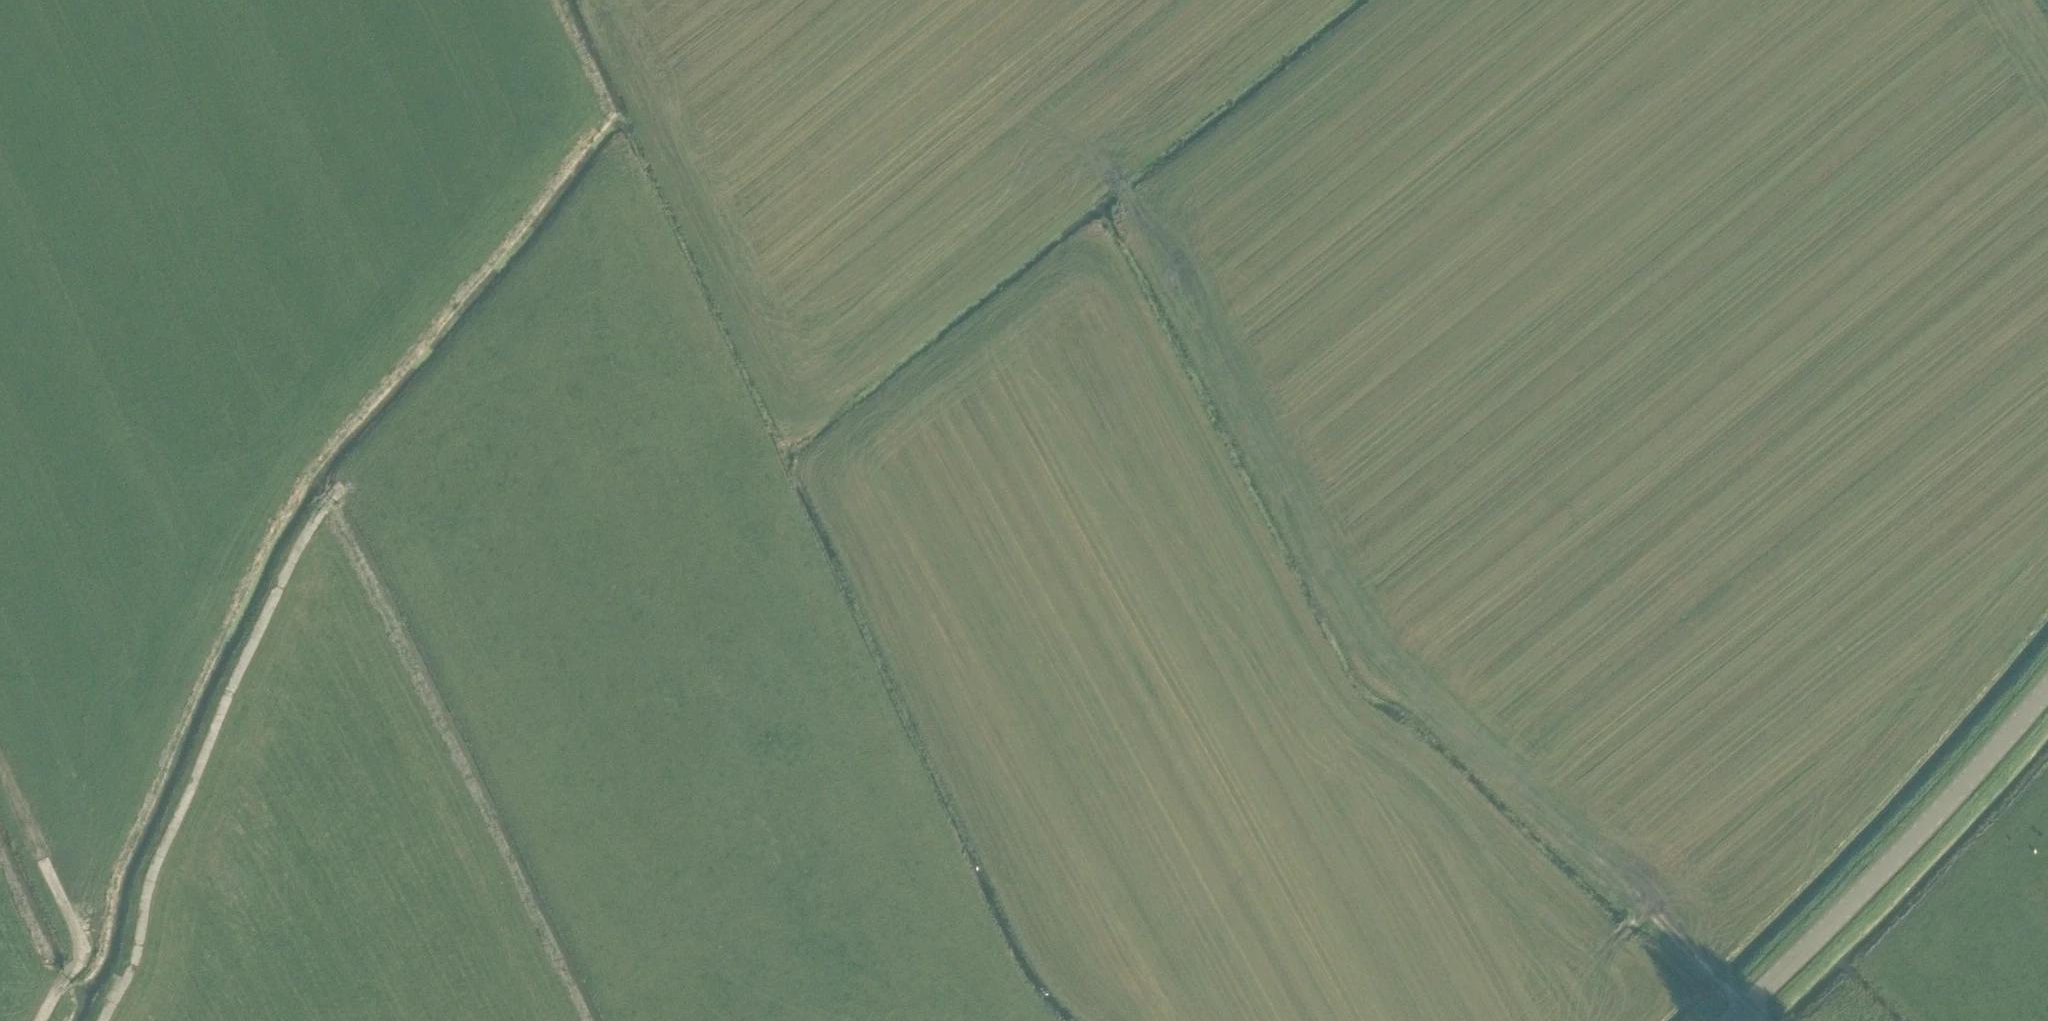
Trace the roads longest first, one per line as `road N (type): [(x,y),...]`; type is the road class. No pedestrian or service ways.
road 1 (secondary): [(1748,1020),(1966,806),(2047,706)]

